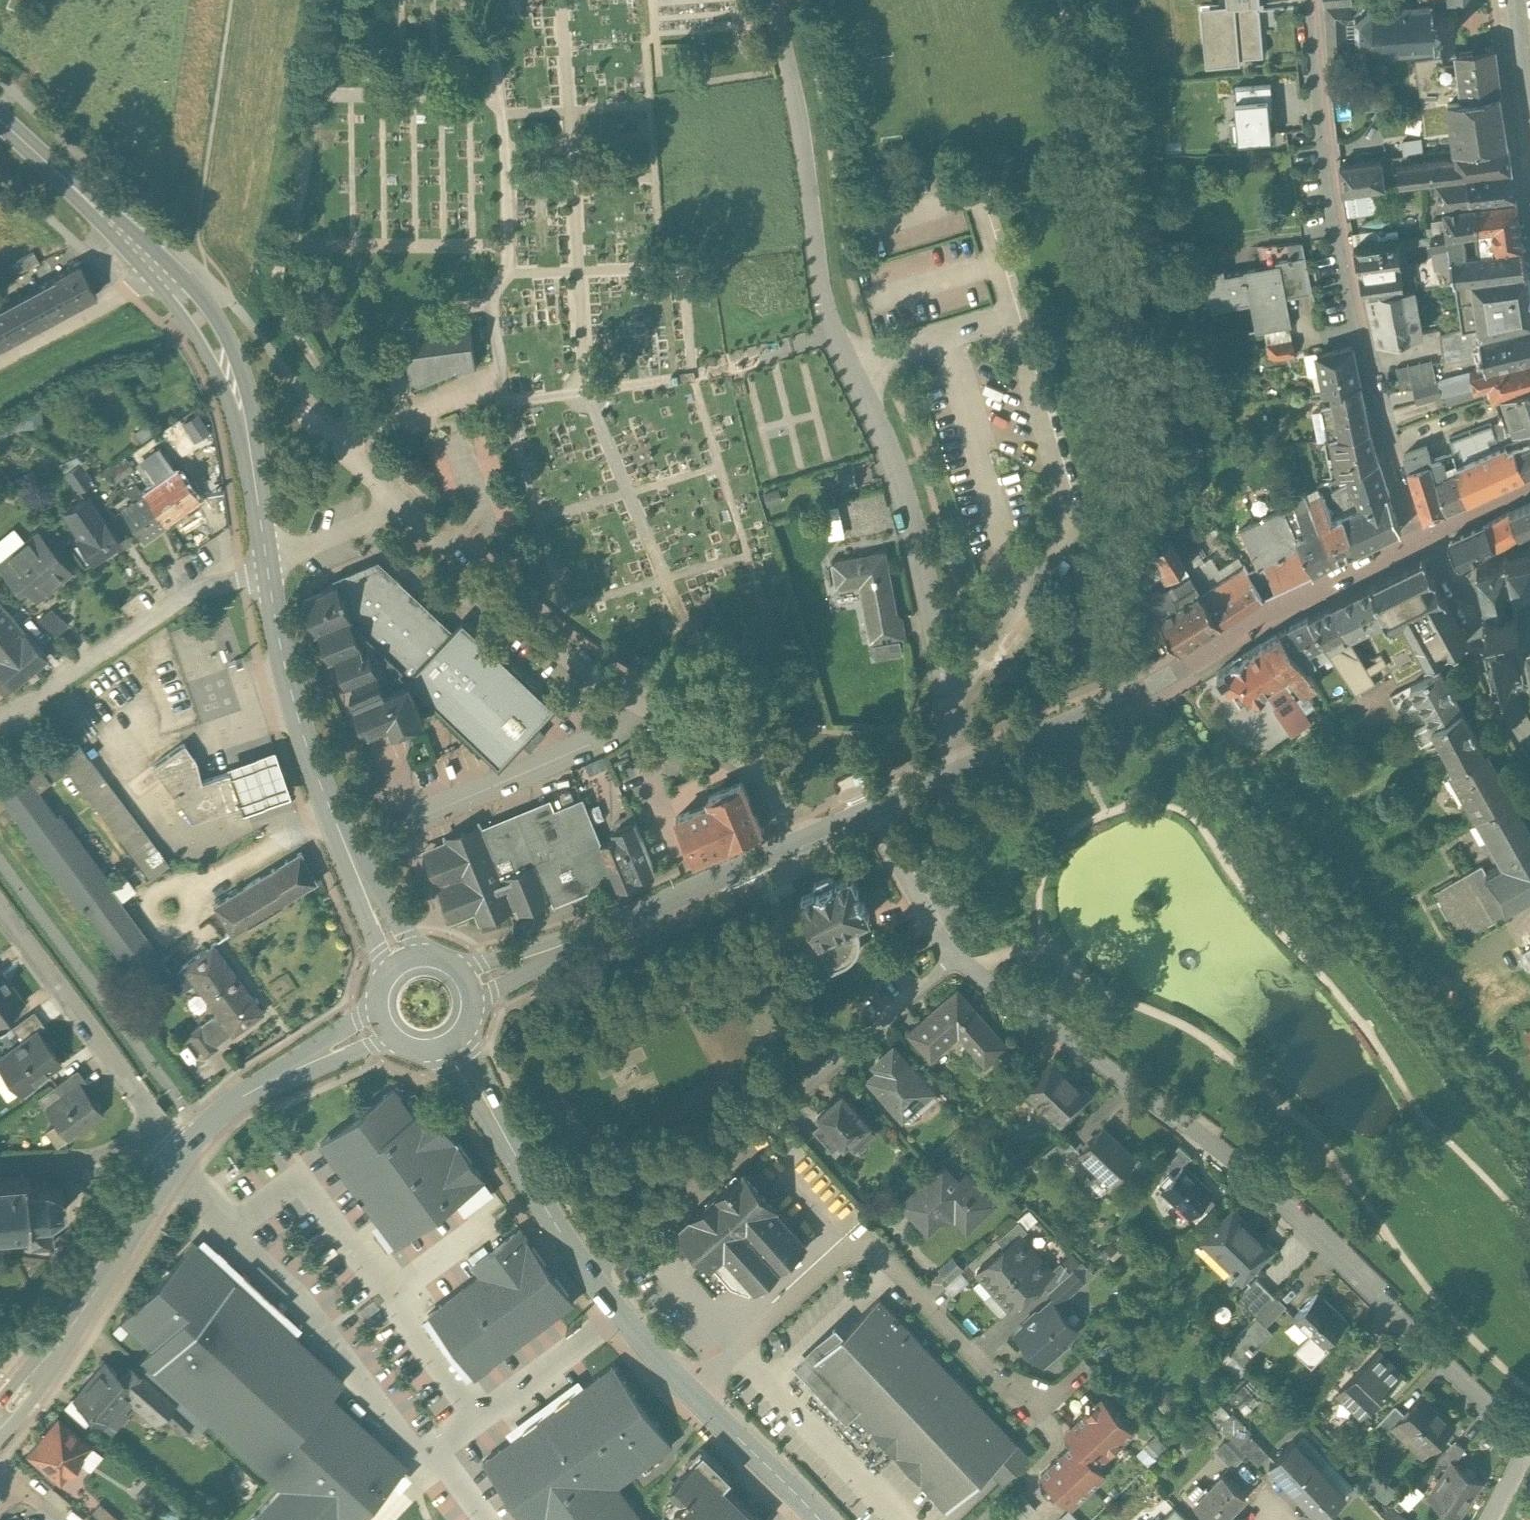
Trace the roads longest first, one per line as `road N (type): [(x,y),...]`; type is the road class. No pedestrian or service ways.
road 1 (residential): [(970,766),(915,536),(824,295),(804,139),(773,0)]
road 2 (residential): [(1529,1446),(1186,1121),(952,957)]
road 3 (residential): [(796,842),(774,788),(751,764),(622,692),(532,623),(406,503),(265,554)]
road 4 (residential): [(1425,533),(1384,426),(1327,186),(1310,0)]
road 5 (residential): [(1080,1375),(1034,1413),(1009,1398),(873,1250),(855,1247),(690,1392)]
road 6 (residential): [(970,766),(1117,697),(1425,533)]
road 7 (residential): [(588,1272),(952,957)]
road 8 (primary): [(265,554),(306,741),(401,961)]
road 9 (primary): [(190,1145),(135,1221),(54,1363),(0,1426)]
road 10 (residential): [(492,974),(796,842)]
road 11 (residential): [(0,723),(165,610),(242,575),(265,554)]
road 12 (primary): [(161,269),(214,334),(250,430),(265,554)]
road 13 (residential): [(0,905),(165,1120)]
road 14 (primary): [(449,1041),(588,1272)]
road 15 (primary): [(381,1019),(241,1097),(190,1145)]
road 16 (residential): [(1425,533),(1529,734)]
road 17 (primary): [(0,114),(161,269)]
road 18 (residential): [(0,359),(161,269)]
road 19 (primary): [(690,1392),(820,1519)]
road 20 (residential): [(165,1120),(97,1160),(0,1165)]
road 21 (residential): [(952,957),(871,808)]
road 22 (primary): [(588,1272),(690,1392)]

